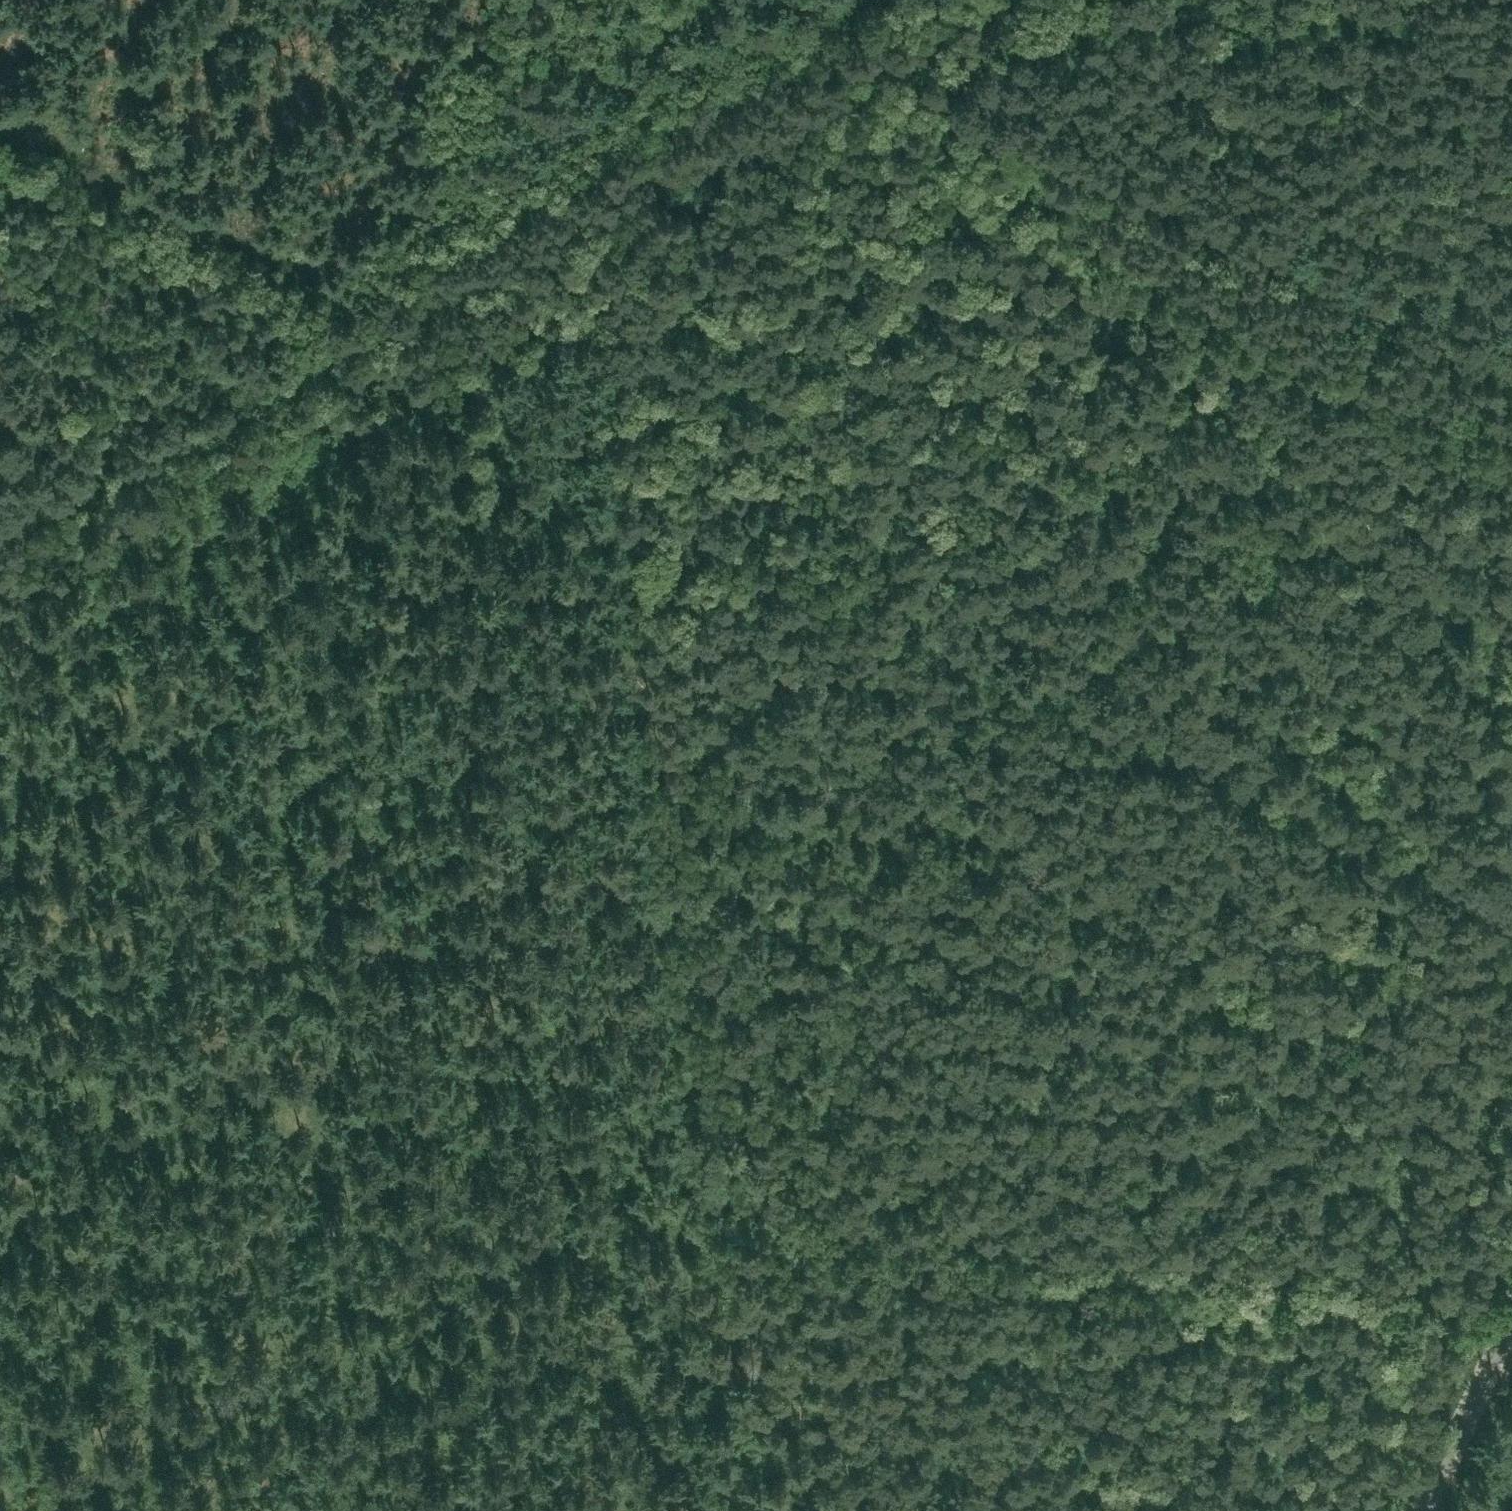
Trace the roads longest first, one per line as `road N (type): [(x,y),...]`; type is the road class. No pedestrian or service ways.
road 1 (track): [(0,534),(284,376),(508,312),(787,179),(1070,0)]
road 2 (residential): [(1428,1510),(1511,1325)]

